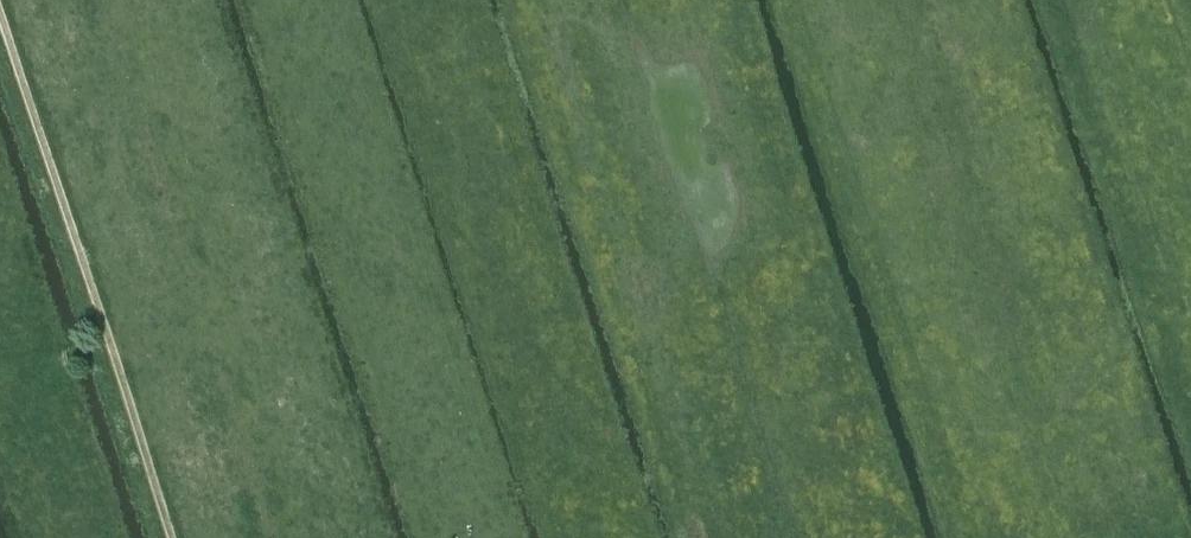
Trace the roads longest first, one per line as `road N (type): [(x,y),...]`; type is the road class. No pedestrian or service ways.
road 1 (track): [(899,0),(1176,537)]
road 2 (track): [(0,0),(173,537)]

